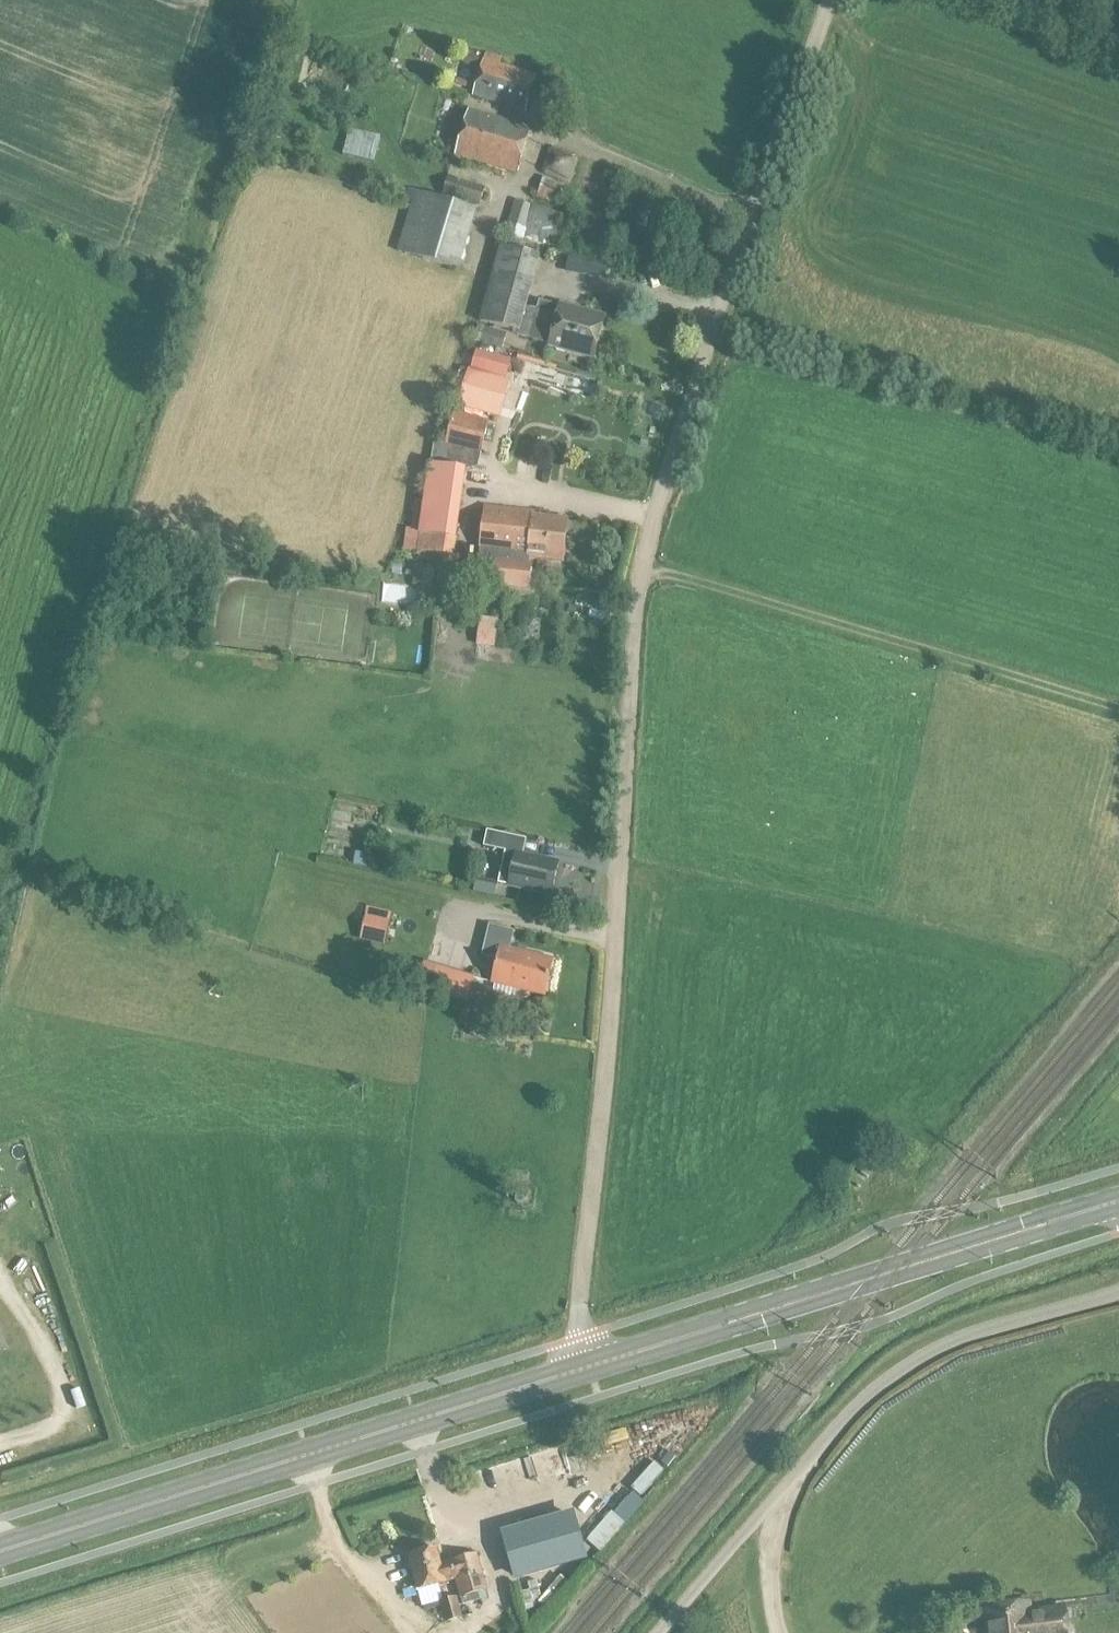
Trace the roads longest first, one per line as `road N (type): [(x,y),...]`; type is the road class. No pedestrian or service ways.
road 1 (track): [(831,0),(634,573),(609,1026),(577,1340)]
road 2 (primary): [(590,1367),(0,1553)]
road 3 (unclassified): [(659,1632),(864,1398),(968,1336),(1118,1293)]
road 4 (primary): [(1118,1204),(590,1367)]

